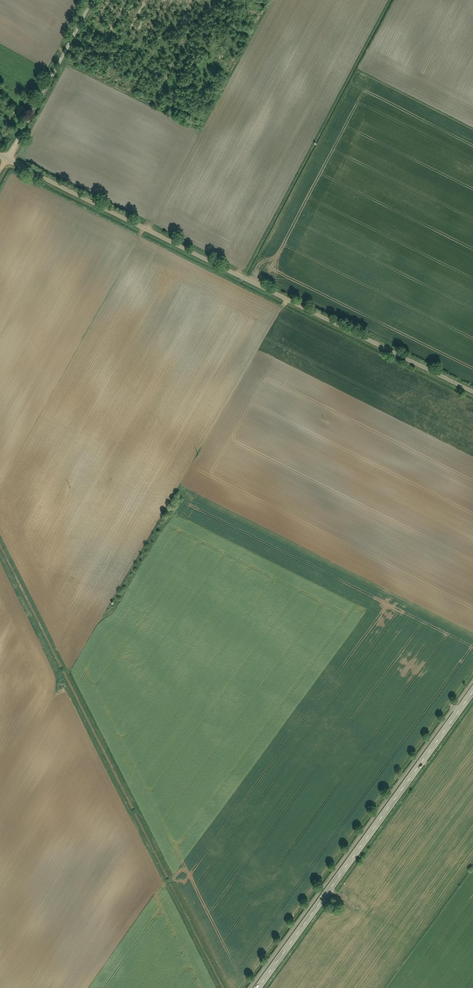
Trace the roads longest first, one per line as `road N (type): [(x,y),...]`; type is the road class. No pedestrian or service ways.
road 1 (residential): [(472,389),(6,155)]
road 2 (secondary): [(258,987),(472,692)]
road 3 (unclassified): [(94,0),(6,155)]

